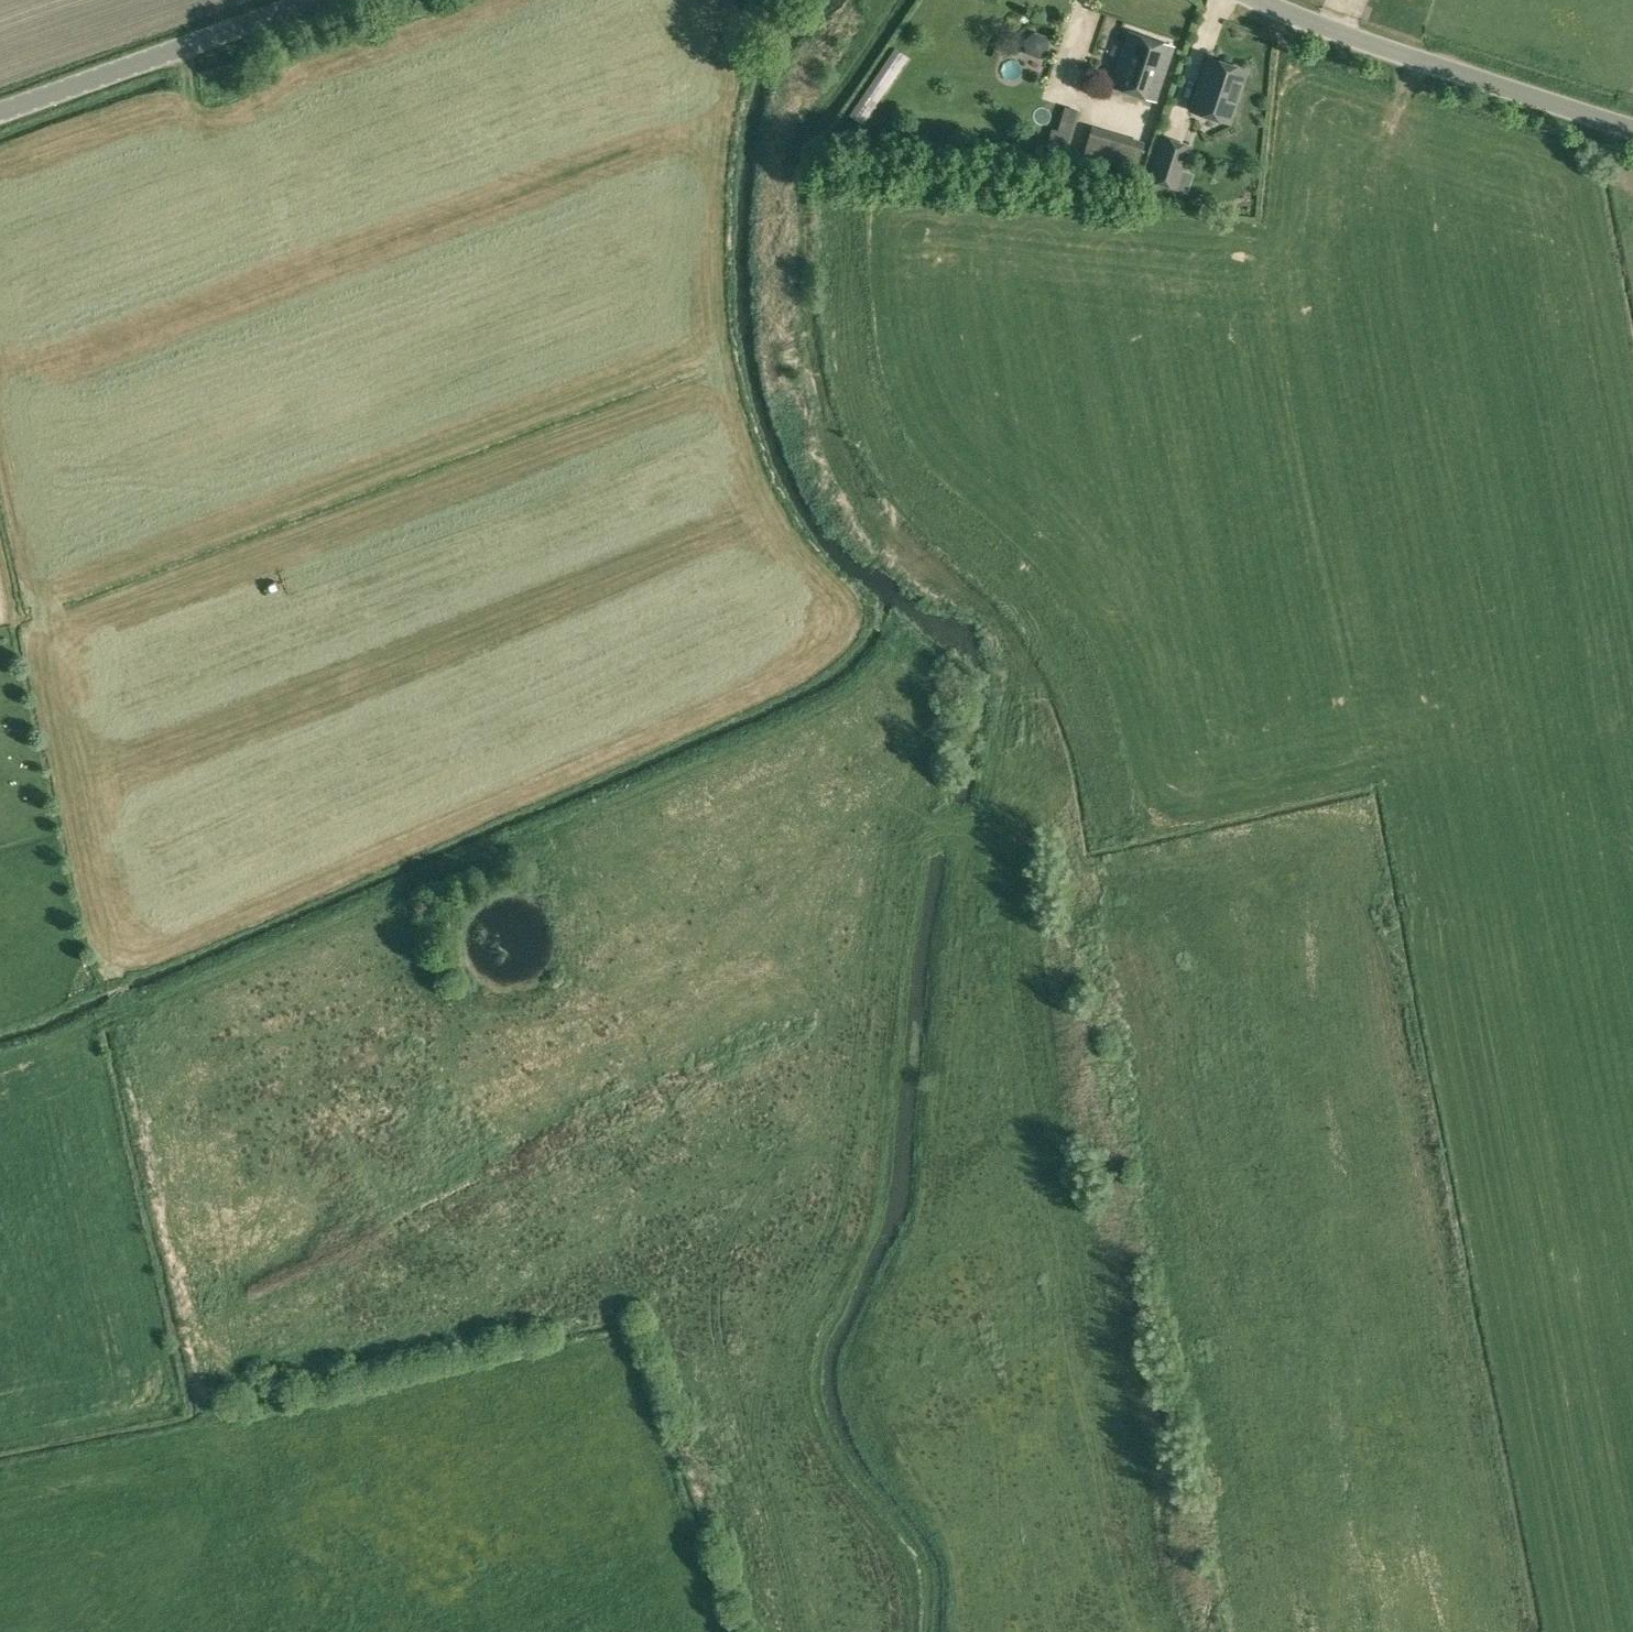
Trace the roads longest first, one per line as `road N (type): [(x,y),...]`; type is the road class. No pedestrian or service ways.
road 1 (track): [(895,1631),(904,1584),(783,1392),(843,1239),(905,867),(917,835),(985,818),(1020,683),(993,620),(890,527),(837,445),(815,358),(799,150),(899,0)]
road 2 (unclassified): [(1260,0),(1632,128)]
road 3 (unclassified): [(0,111),(311,0)]

